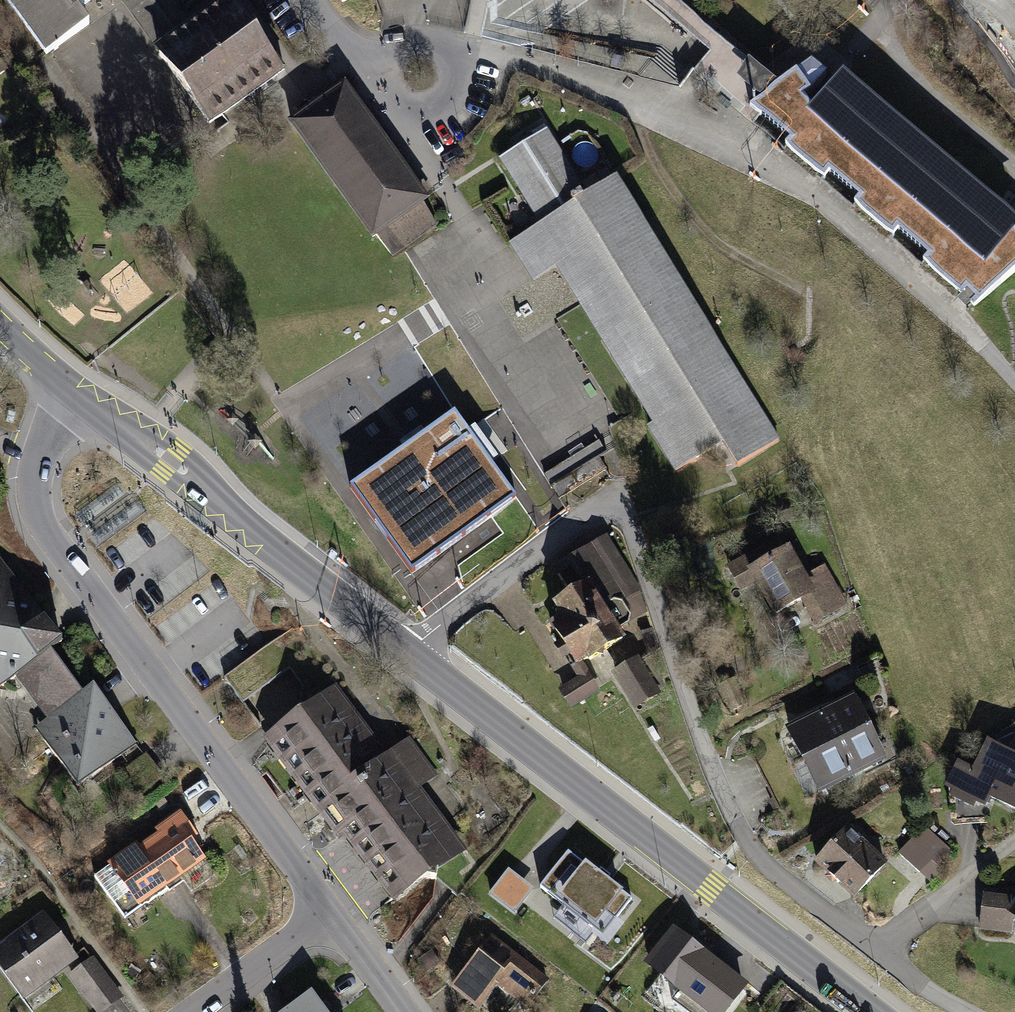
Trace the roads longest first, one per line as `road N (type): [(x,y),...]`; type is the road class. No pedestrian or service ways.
road 1 (tertiary): [(868,1011),(72,389)]
road 2 (residential): [(72,389),(38,464),(45,528),(338,914)]
road 3 (residential): [(351,53),(406,123),(454,107),(466,52),(433,31)]
road 4 (residential): [(338,914),(200,1011)]
road 5 (residential): [(338,914),(409,1011)]

